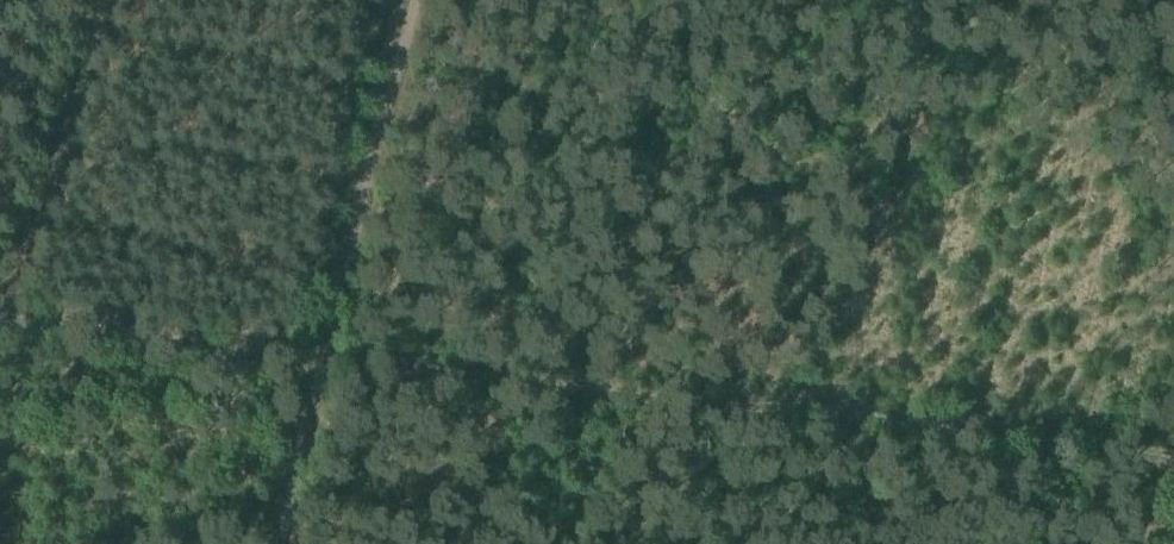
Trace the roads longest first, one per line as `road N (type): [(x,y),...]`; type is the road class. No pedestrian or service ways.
road 1 (track): [(1173,465),(0,319)]
road 2 (track): [(406,0),(284,543)]
road 3 (track): [(0,368),(114,0)]

